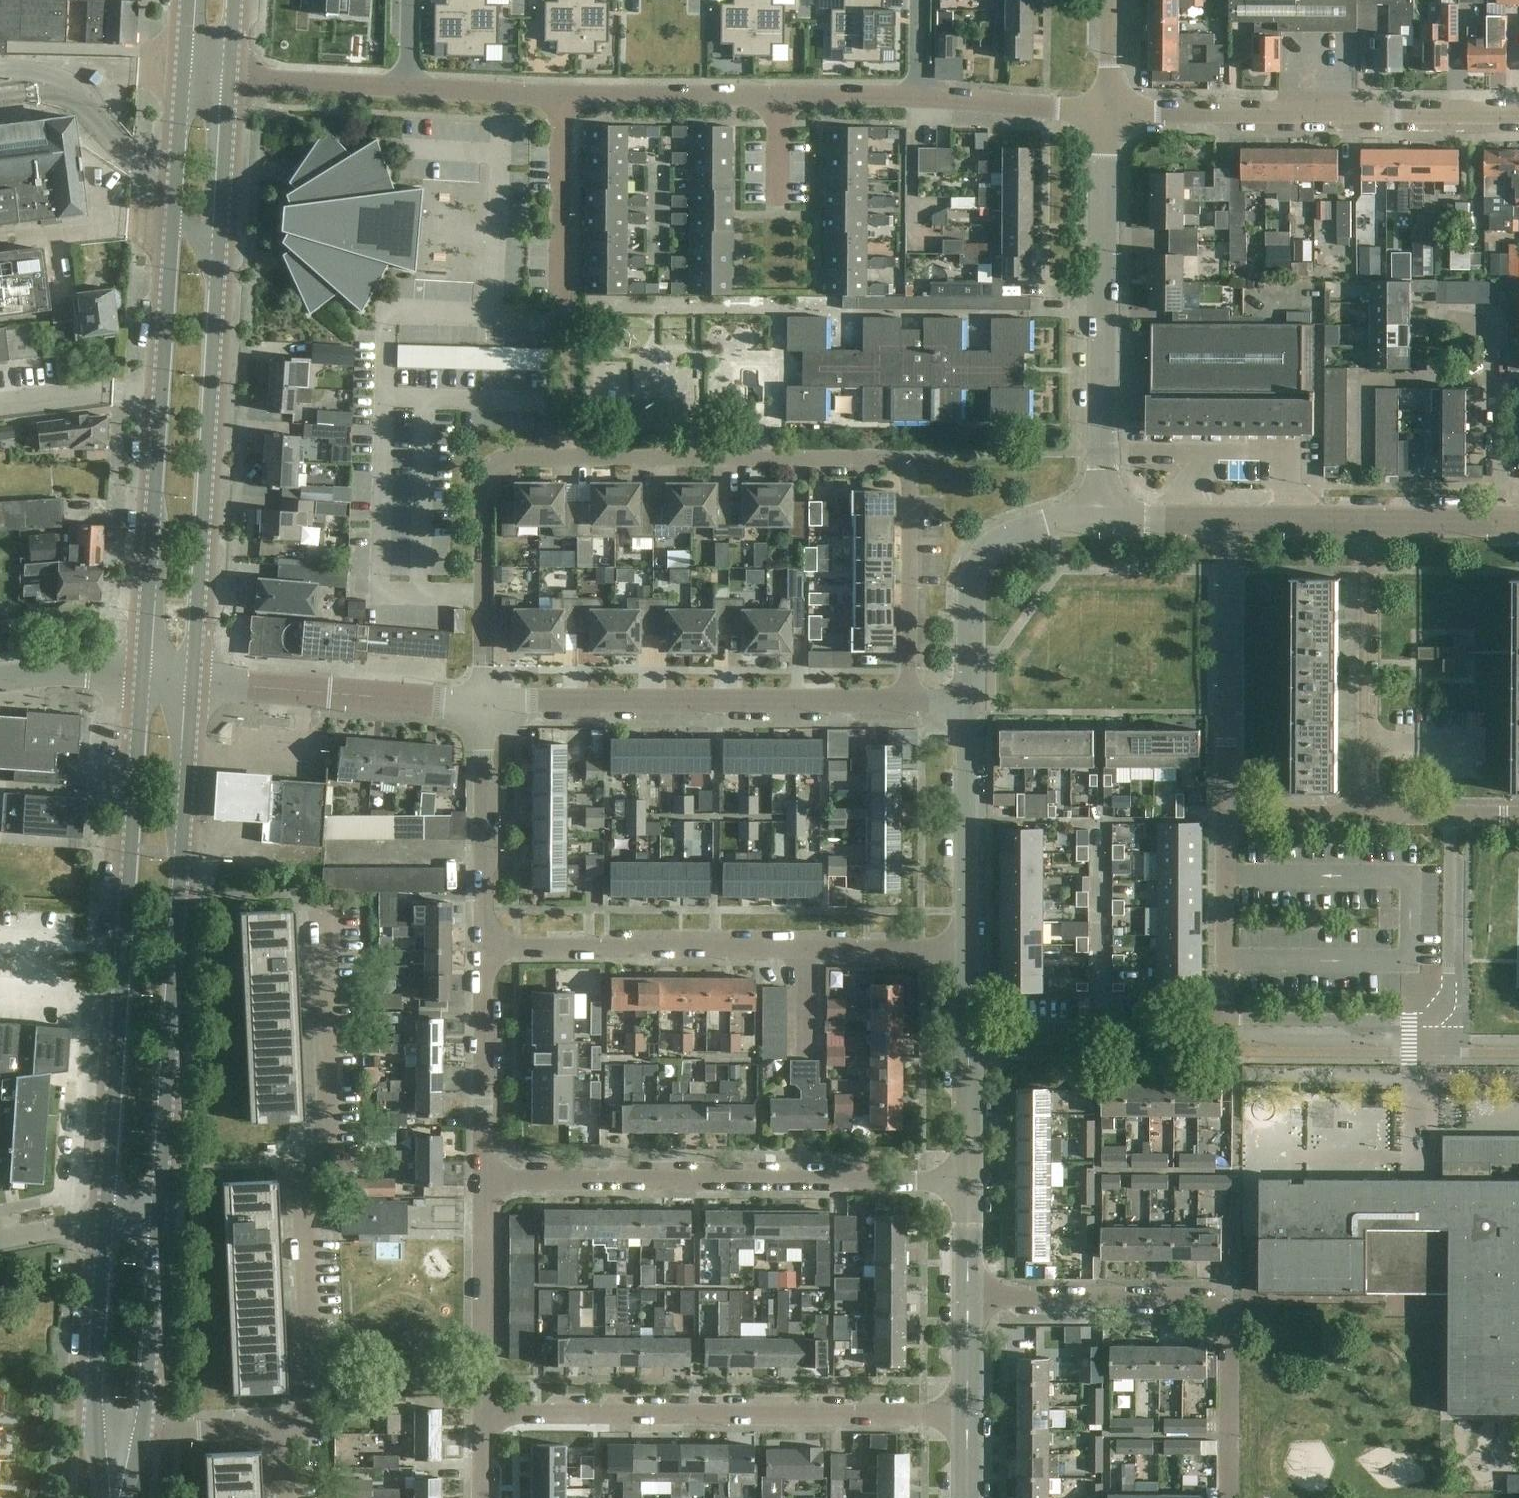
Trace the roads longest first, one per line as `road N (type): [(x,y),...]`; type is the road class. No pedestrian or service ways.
road 1 (residential): [(482,708),(483,485),(491,464),(513,454),(880,457),(900,466),(910,485),(909,706)]
road 2 (tertiary): [(182,72),(140,679)]
road 3 (tertiary): [(191,680),(229,77)]
road 4 (residential): [(283,1428),(303,1384),(302,1185),(330,1134),(315,886)]
road 5 (tertiary): [(140,679),(107,1213)]
road 6 (tertiary): [(158,1212),(191,680)]
road 7 (residential): [(968,1414),(482,1417)]
road 8 (residential): [(968,1186),(485,1181)]
road 9 (residential): [(968,951),(485,949)]
road 10 (residential): [(967,1301),(1206,1299),(1221,1306),(1230,1497)]
road 11 (unclassified): [(909,706),(482,708)]
road 12 (residential): [(1226,1019),(1433,1020),(1449,1000),(1452,816)]
road 13 (unclassified): [(1105,111),(1518,114)]
road 14 (unclassified): [(1101,518),(1105,111)]
road 15 (residential): [(1228,814),(1227,518)]
road 16 (residential): [(1364,815),(1367,520)]
road 17 (unclassified): [(482,708),(191,680)]
road 18 (unclassified): [(966,706),(969,577),(991,545),(1045,524),(1101,518)]
road 19 (residential): [(1219,1033),(967,1037)]
road 20 (unclassified): [(968,951),(966,706)]
road 21 (residential): [(485,949),(482,708)]
road 22 (residential): [(482,1417),(485,1181)]
road 23 (residential): [(485,1181),(485,949)]
road 24 (tertiary): [(142,1431),(158,1212)]
road 25 (unclassified): [(562,94),(779,96)]
road 26 (residential): [(1226,1019),(1228,814)]
road 27 (residential): [(1493,519),(1491,316)]
road 28 (residential): [(562,94),(561,293)]
road 29 (tertiary): [(107,1213),(95,1408)]
road 30 (unclassified): [(913,96),(1105,111)]
road 31 (unclassified): [(229,77),(403,85)]
road 32 (unclassified): [(403,85),(562,94)]
road 33 (unclassified): [(968,1186),(967,1037)]
road 34 (residential): [(142,1431),(283,1428)]
road 35 (unclassified): [(1227,518),(1367,520)]
road 36 (residential): [(0,678),(140,679)]
road 37 (residential): [(1228,814),(1364,815)]
road 38 (unclassified): [(779,96),(913,96)]
road 39 (unclassified): [(1367,520),(1493,519)]
road 40 (unclassified): [(1101,518),(1227,518)]

